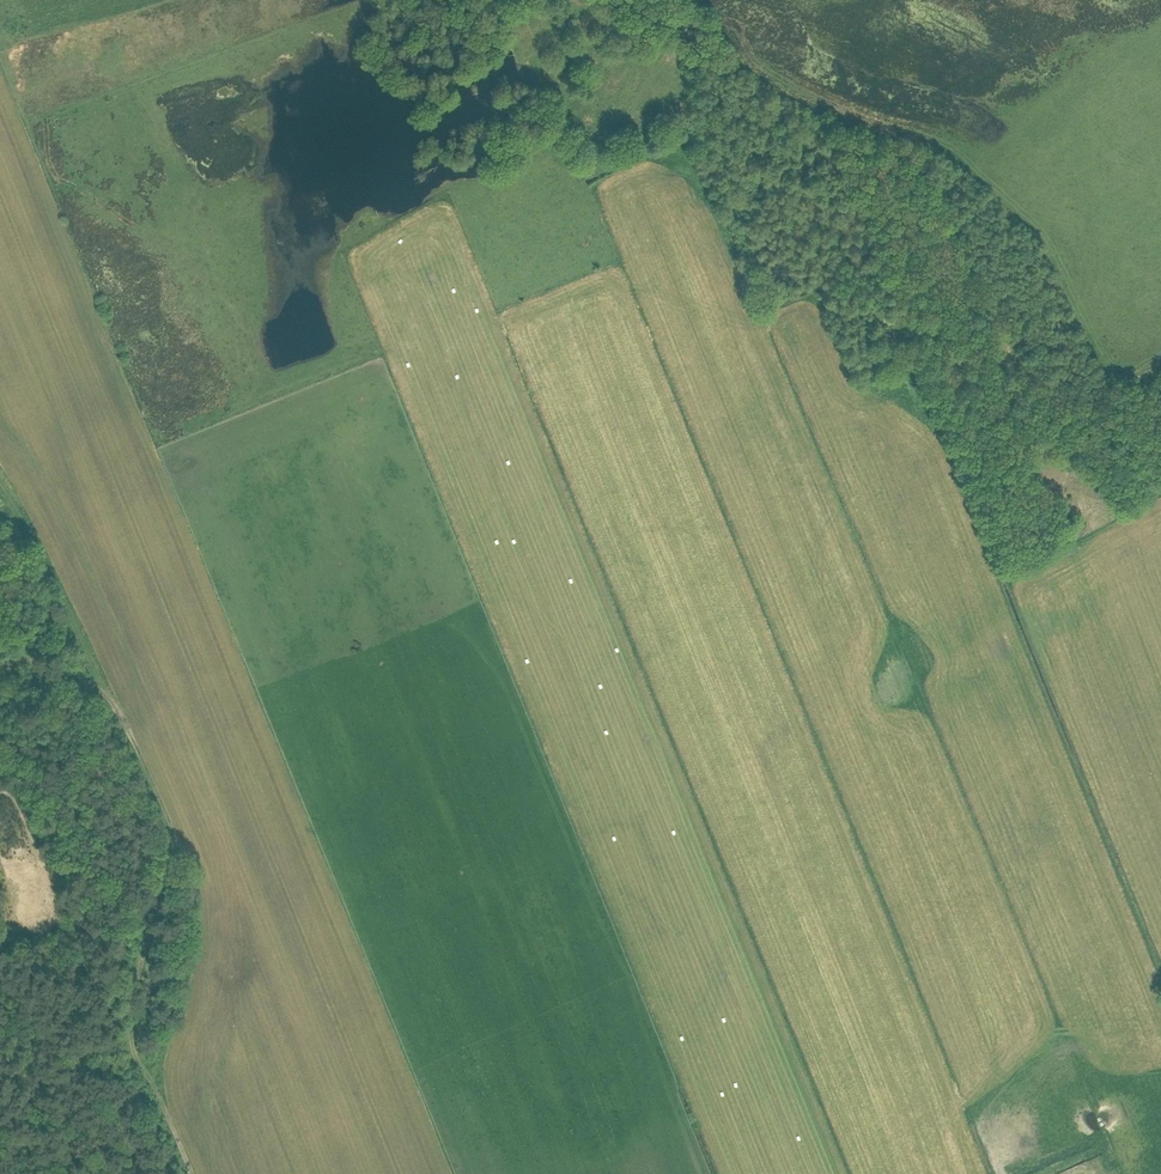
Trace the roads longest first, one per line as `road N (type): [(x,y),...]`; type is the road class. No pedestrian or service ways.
road 1 (track): [(122,1021),(125,956),(165,854),(160,812),(109,709),(0,647)]
road 2 (track): [(0,968),(88,1014),(122,1021),(193,1173)]

